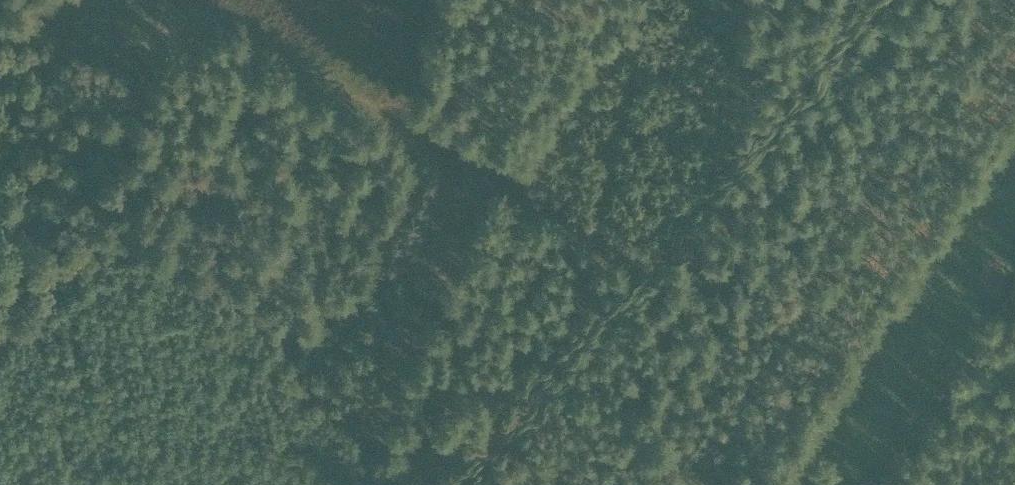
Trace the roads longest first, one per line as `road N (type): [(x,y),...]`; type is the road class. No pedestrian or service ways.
road 1 (track): [(149,0),(125,84),(94,136),(0,236)]

